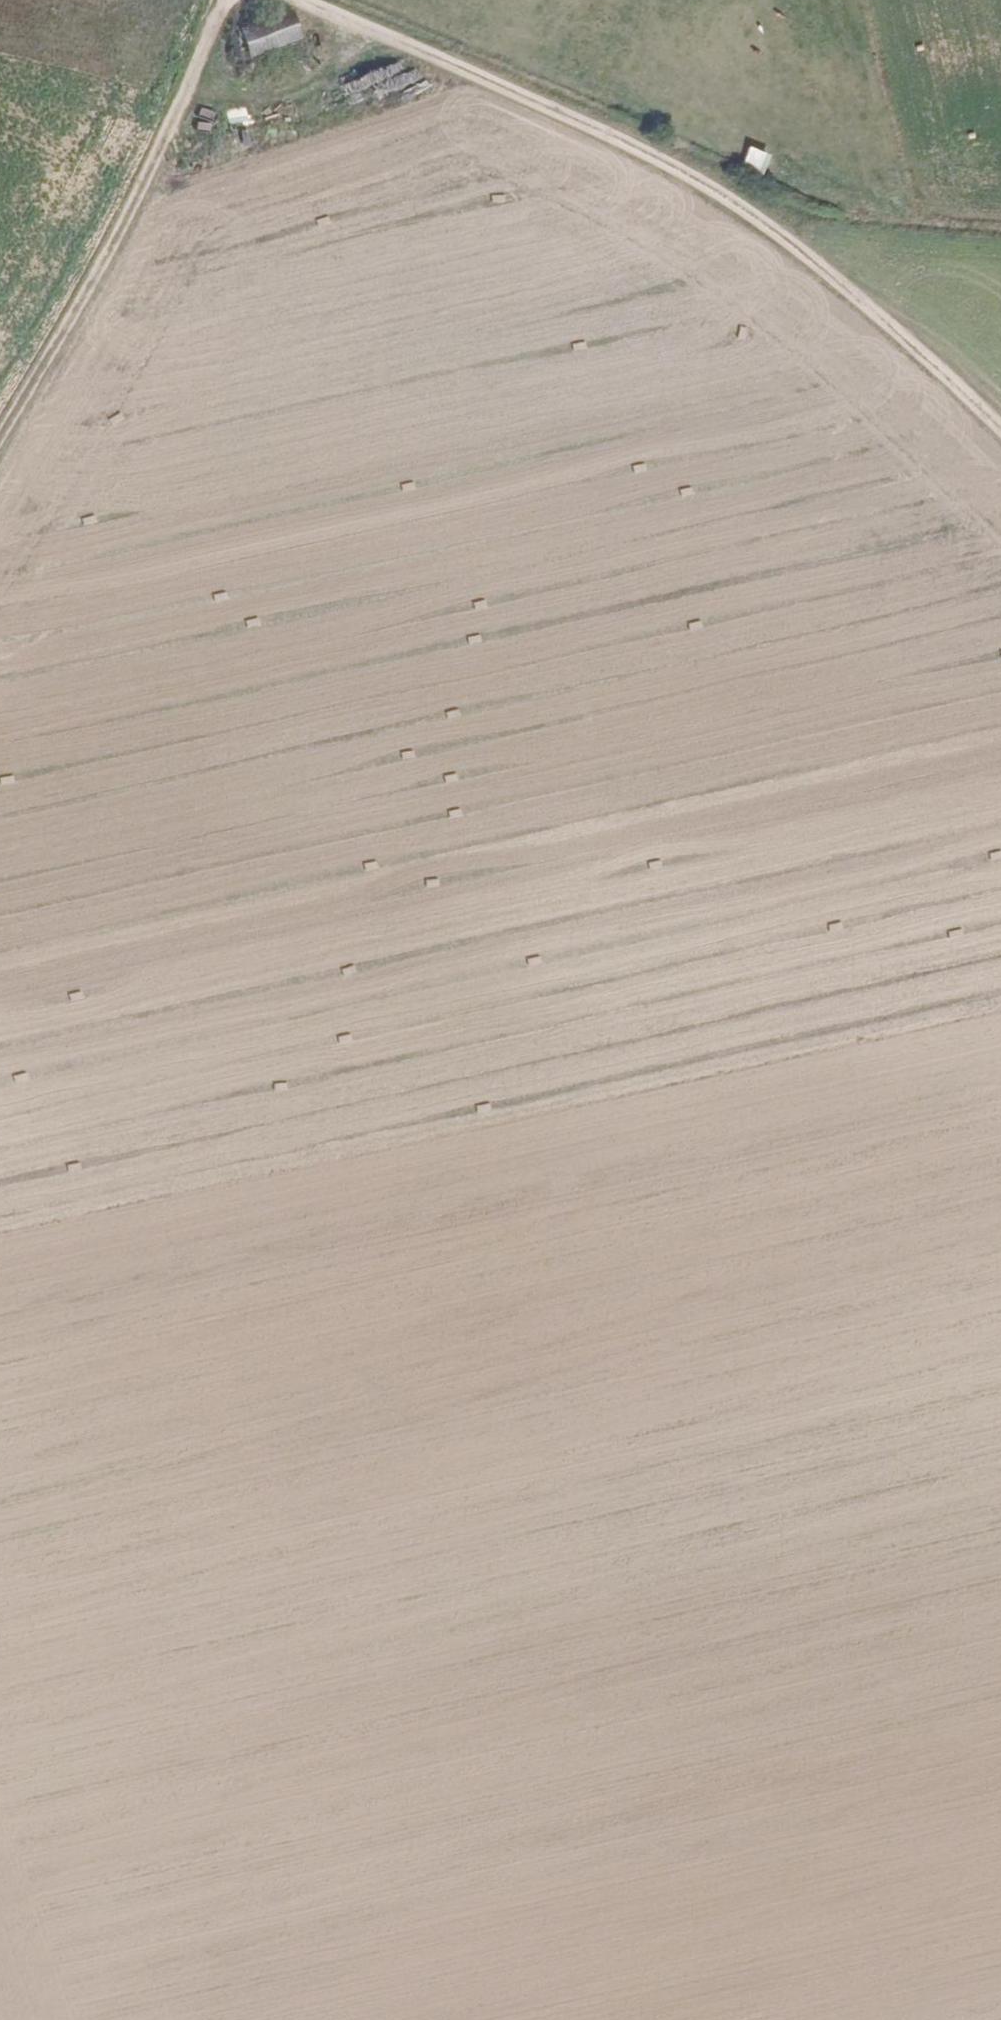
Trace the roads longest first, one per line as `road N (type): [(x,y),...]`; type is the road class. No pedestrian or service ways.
road 1 (track): [(1000,444),(773,235),(700,186),(290,0)]
road 2 (track): [(0,422),(93,262),(218,0)]

